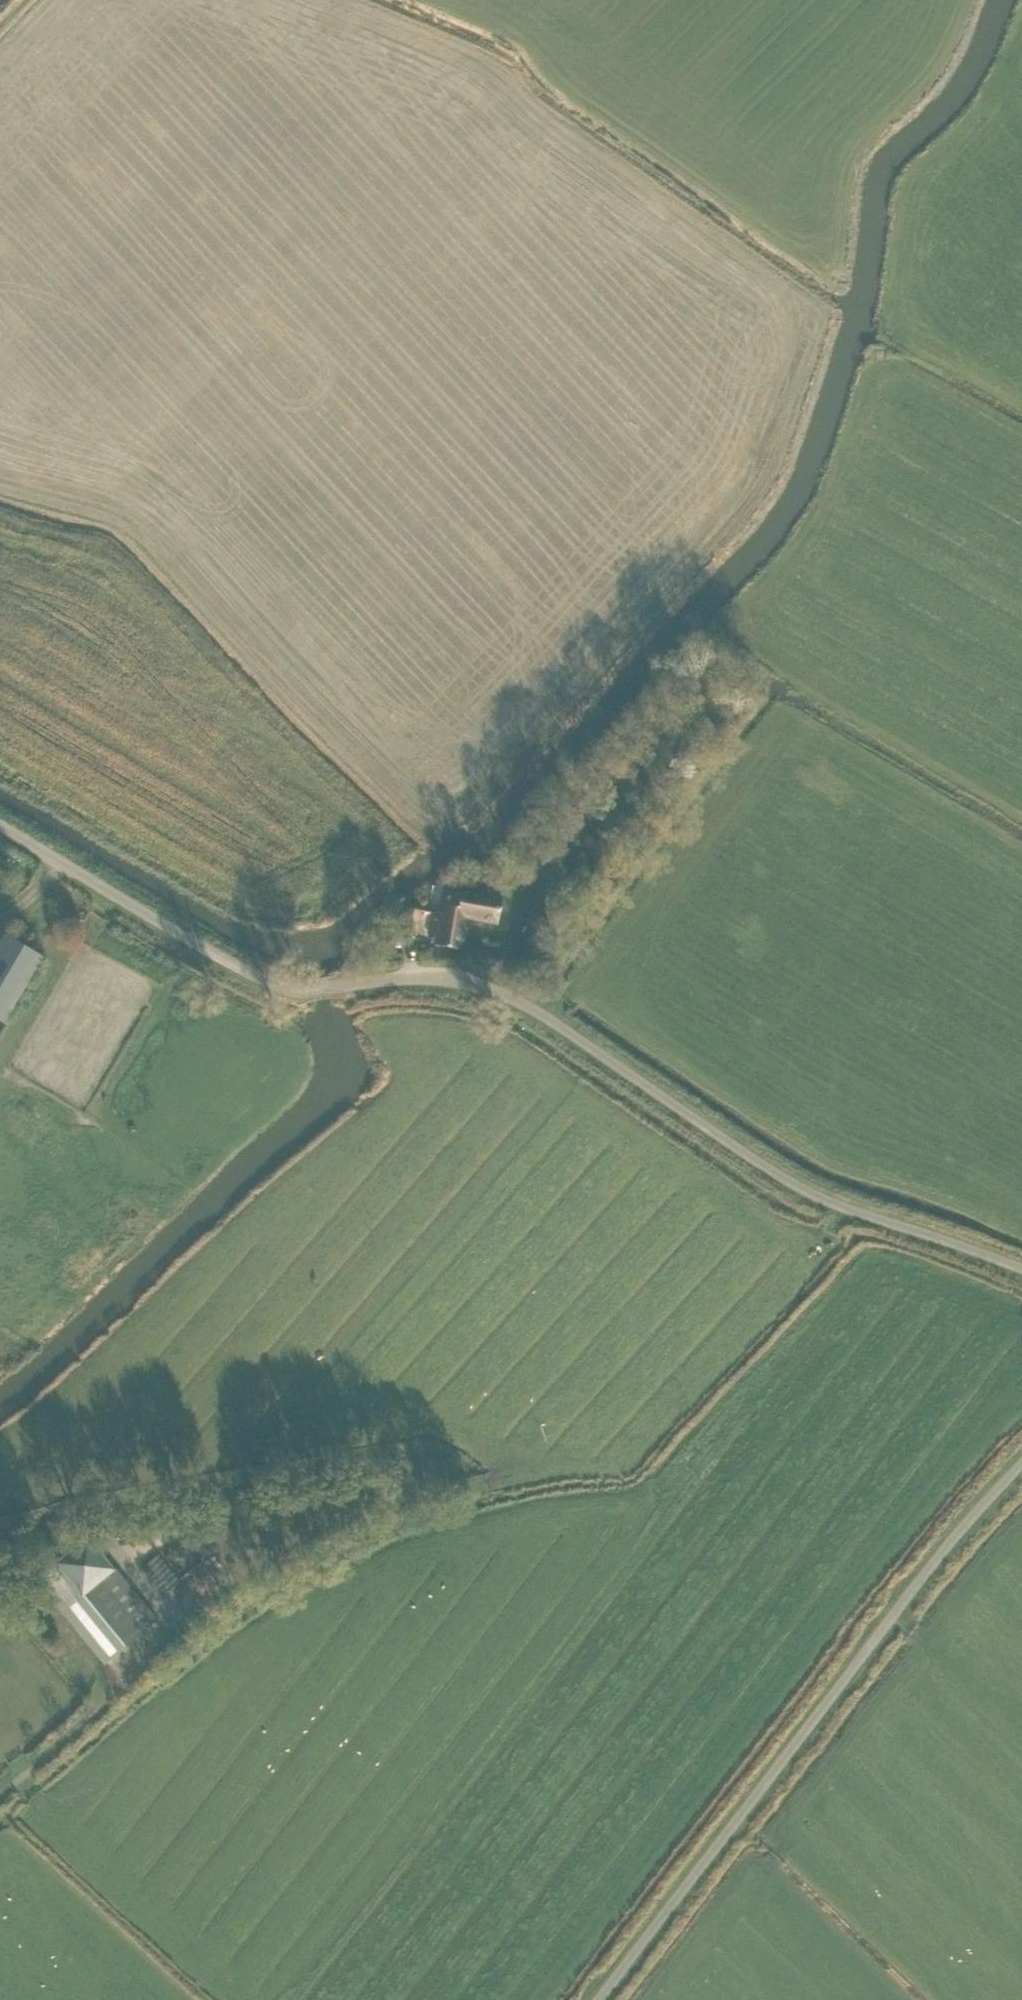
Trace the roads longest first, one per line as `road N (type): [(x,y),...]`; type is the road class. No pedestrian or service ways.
road 1 (unclassified): [(1021,1278),(795,1193),(554,1026),(431,987),(381,988)]
road 2 (unclassified): [(603,1999),(927,1571),(1021,1464)]
road 3 (unclassified): [(295,992),(244,973),(0,829)]

